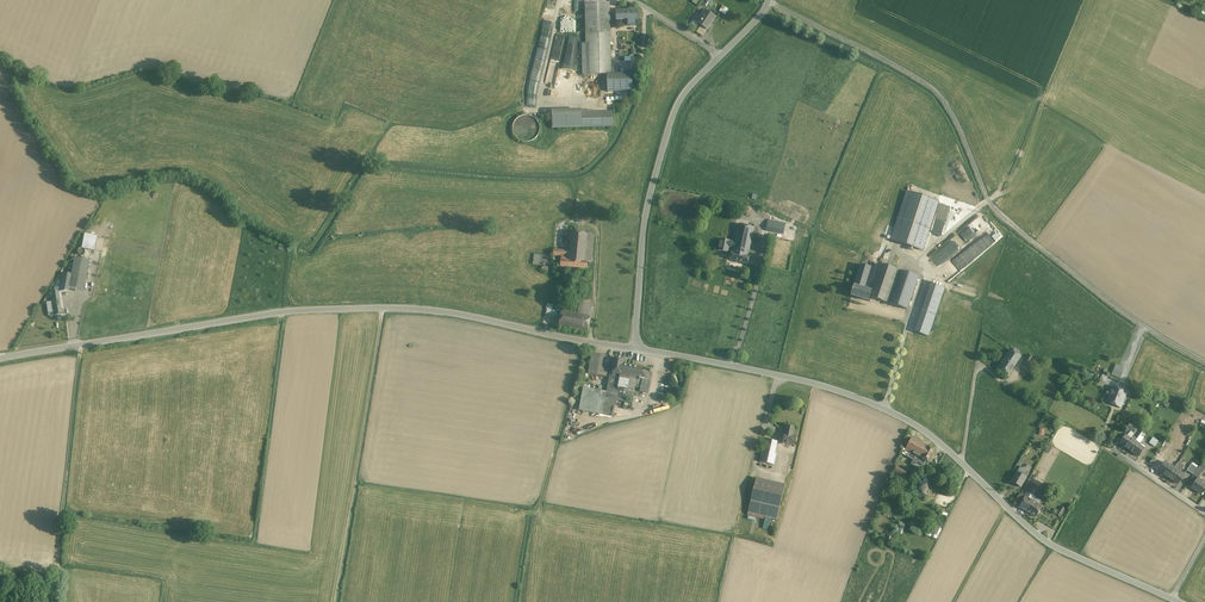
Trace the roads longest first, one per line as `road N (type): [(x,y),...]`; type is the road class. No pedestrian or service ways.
road 1 (unclassified): [(0,360),(262,314),(390,308),(639,346)]
road 2 (tertiary): [(639,346),(827,387),(884,410),(934,439),(1043,539),(1173,599)]
road 3 (unclassified): [(1204,361),(1100,293),(991,203),(966,138),(933,89),(770,2)]
road 4 (tertiary): [(720,57),(676,105),(665,141),(645,224),(639,346)]

